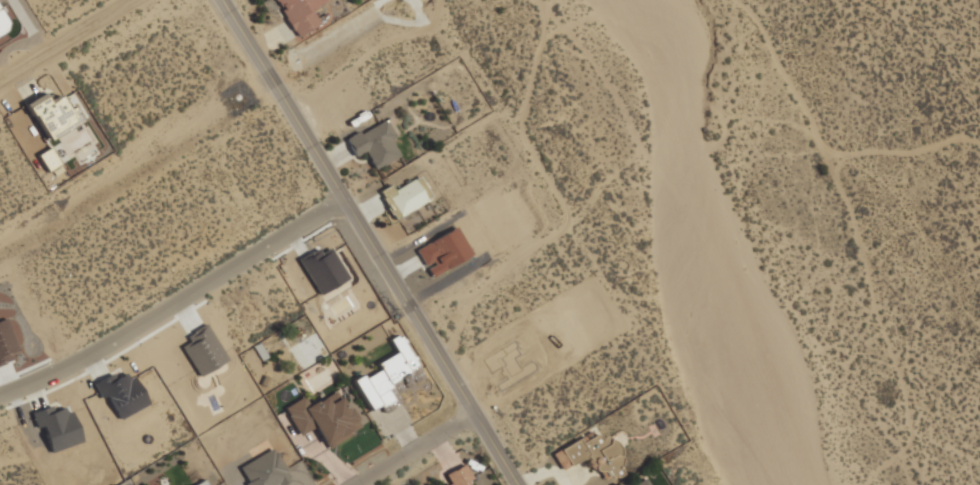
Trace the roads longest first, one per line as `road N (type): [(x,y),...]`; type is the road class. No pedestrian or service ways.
road 1 (residential): [(518,484),(220,0)]
road 2 (residential): [(0,397),(117,340),(343,199)]
road 3 (residential): [(0,82),(131,0)]
road 4 (residential): [(357,484),(474,412)]

